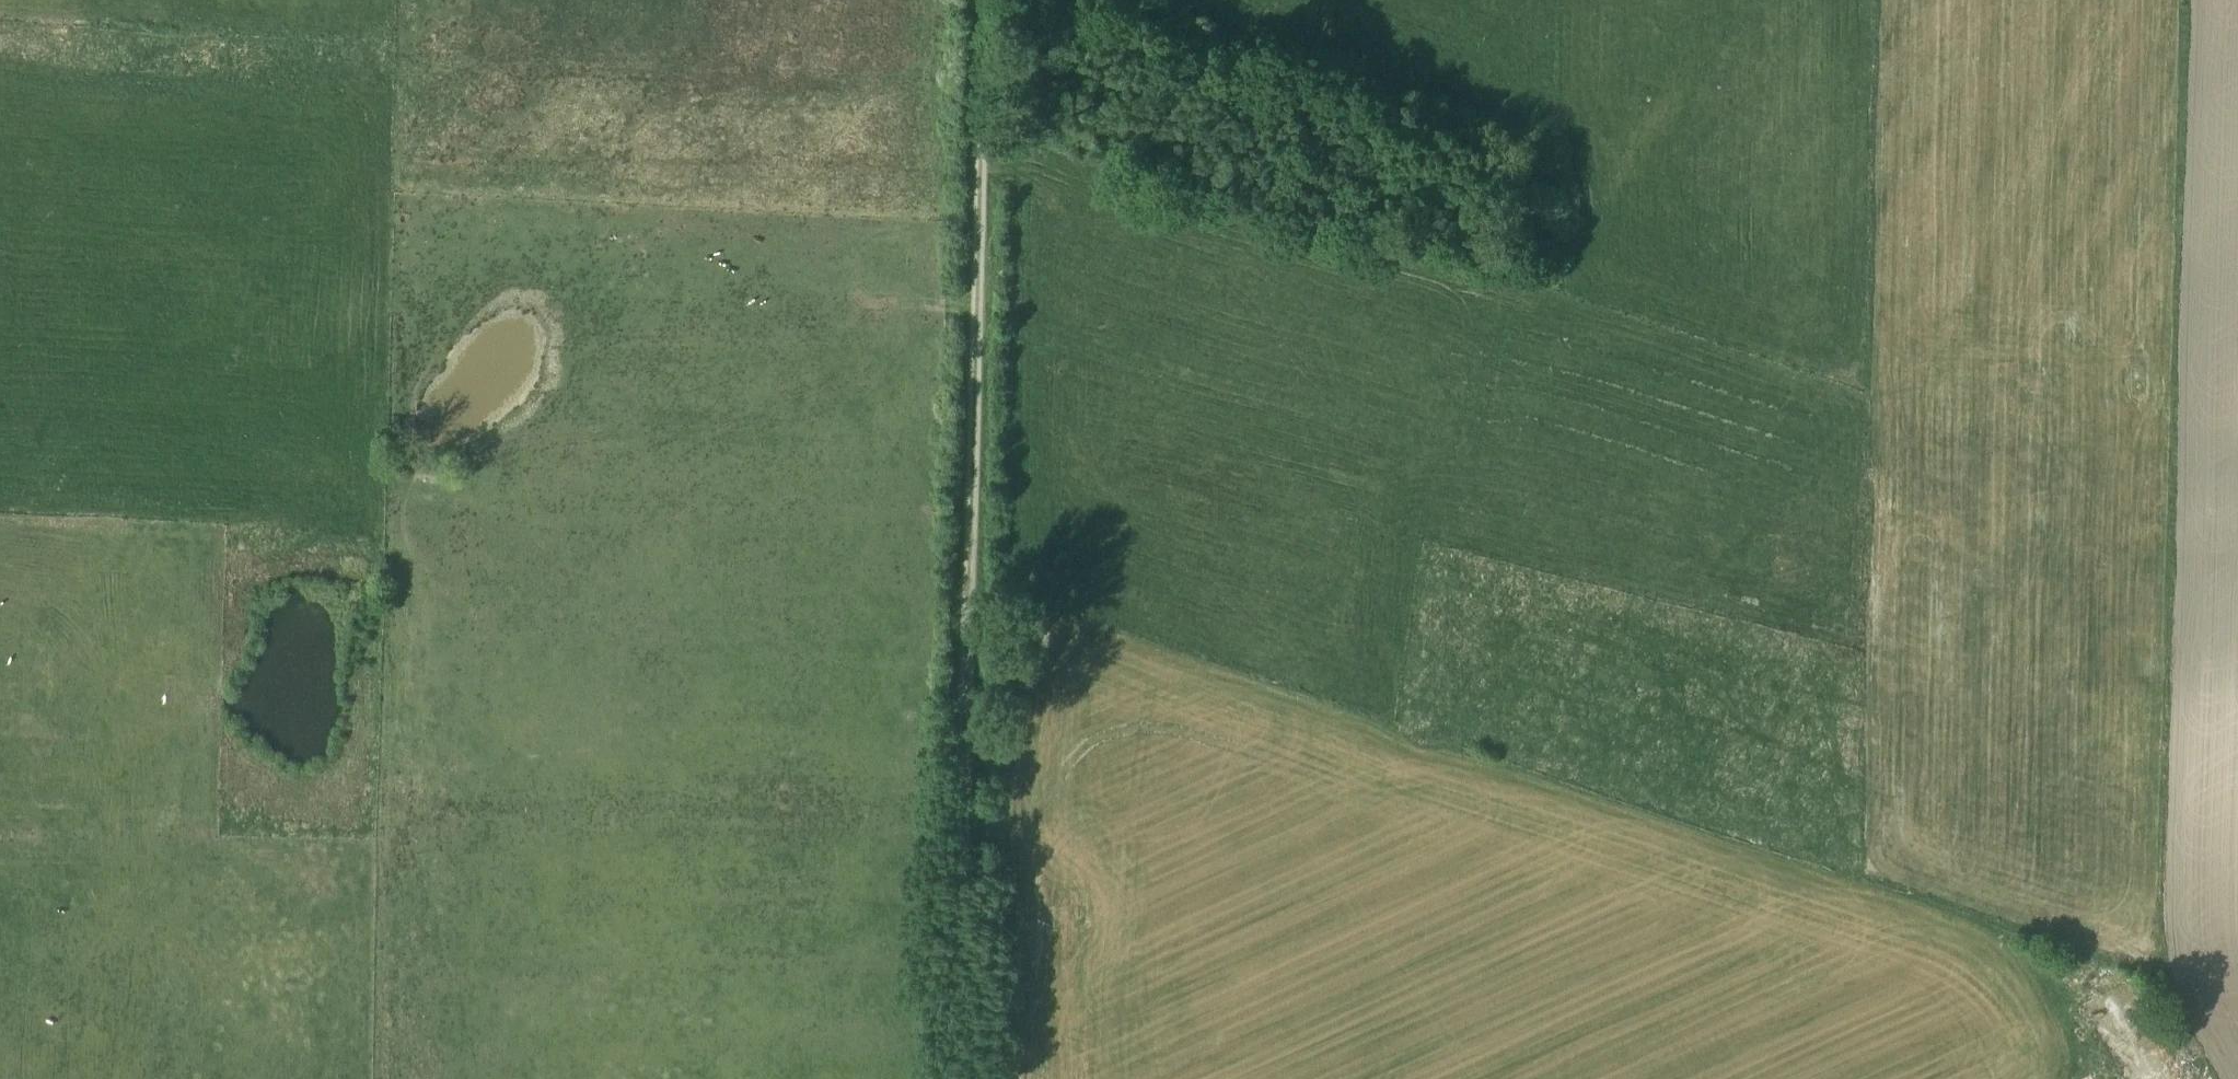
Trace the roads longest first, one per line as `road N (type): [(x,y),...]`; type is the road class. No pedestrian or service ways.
road 1 (track): [(986,0),(960,1078)]

